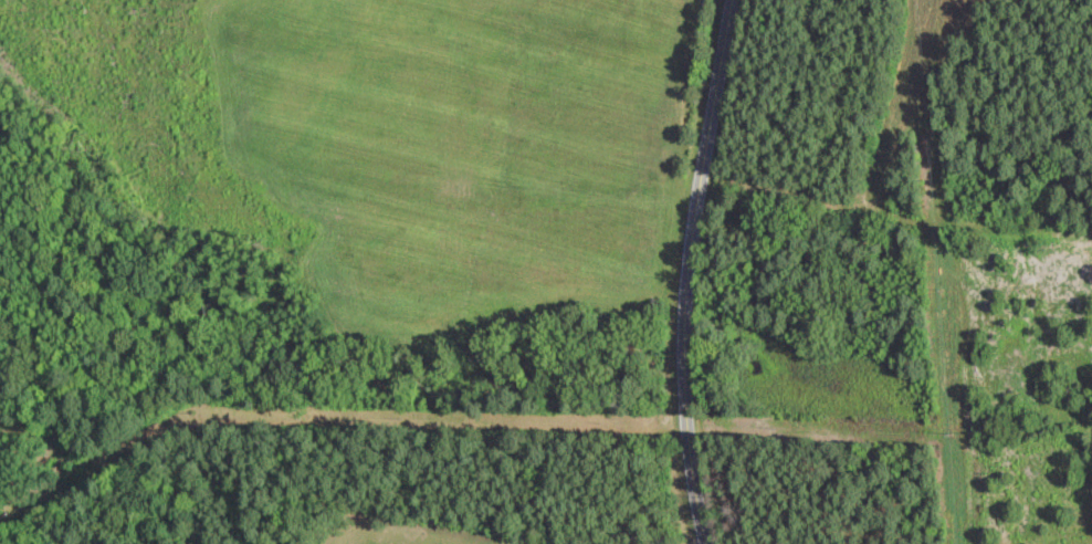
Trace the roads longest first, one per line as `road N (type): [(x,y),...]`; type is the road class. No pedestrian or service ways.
road 1 (tertiary): [(707,543),(682,408),(682,334),(735,0)]

